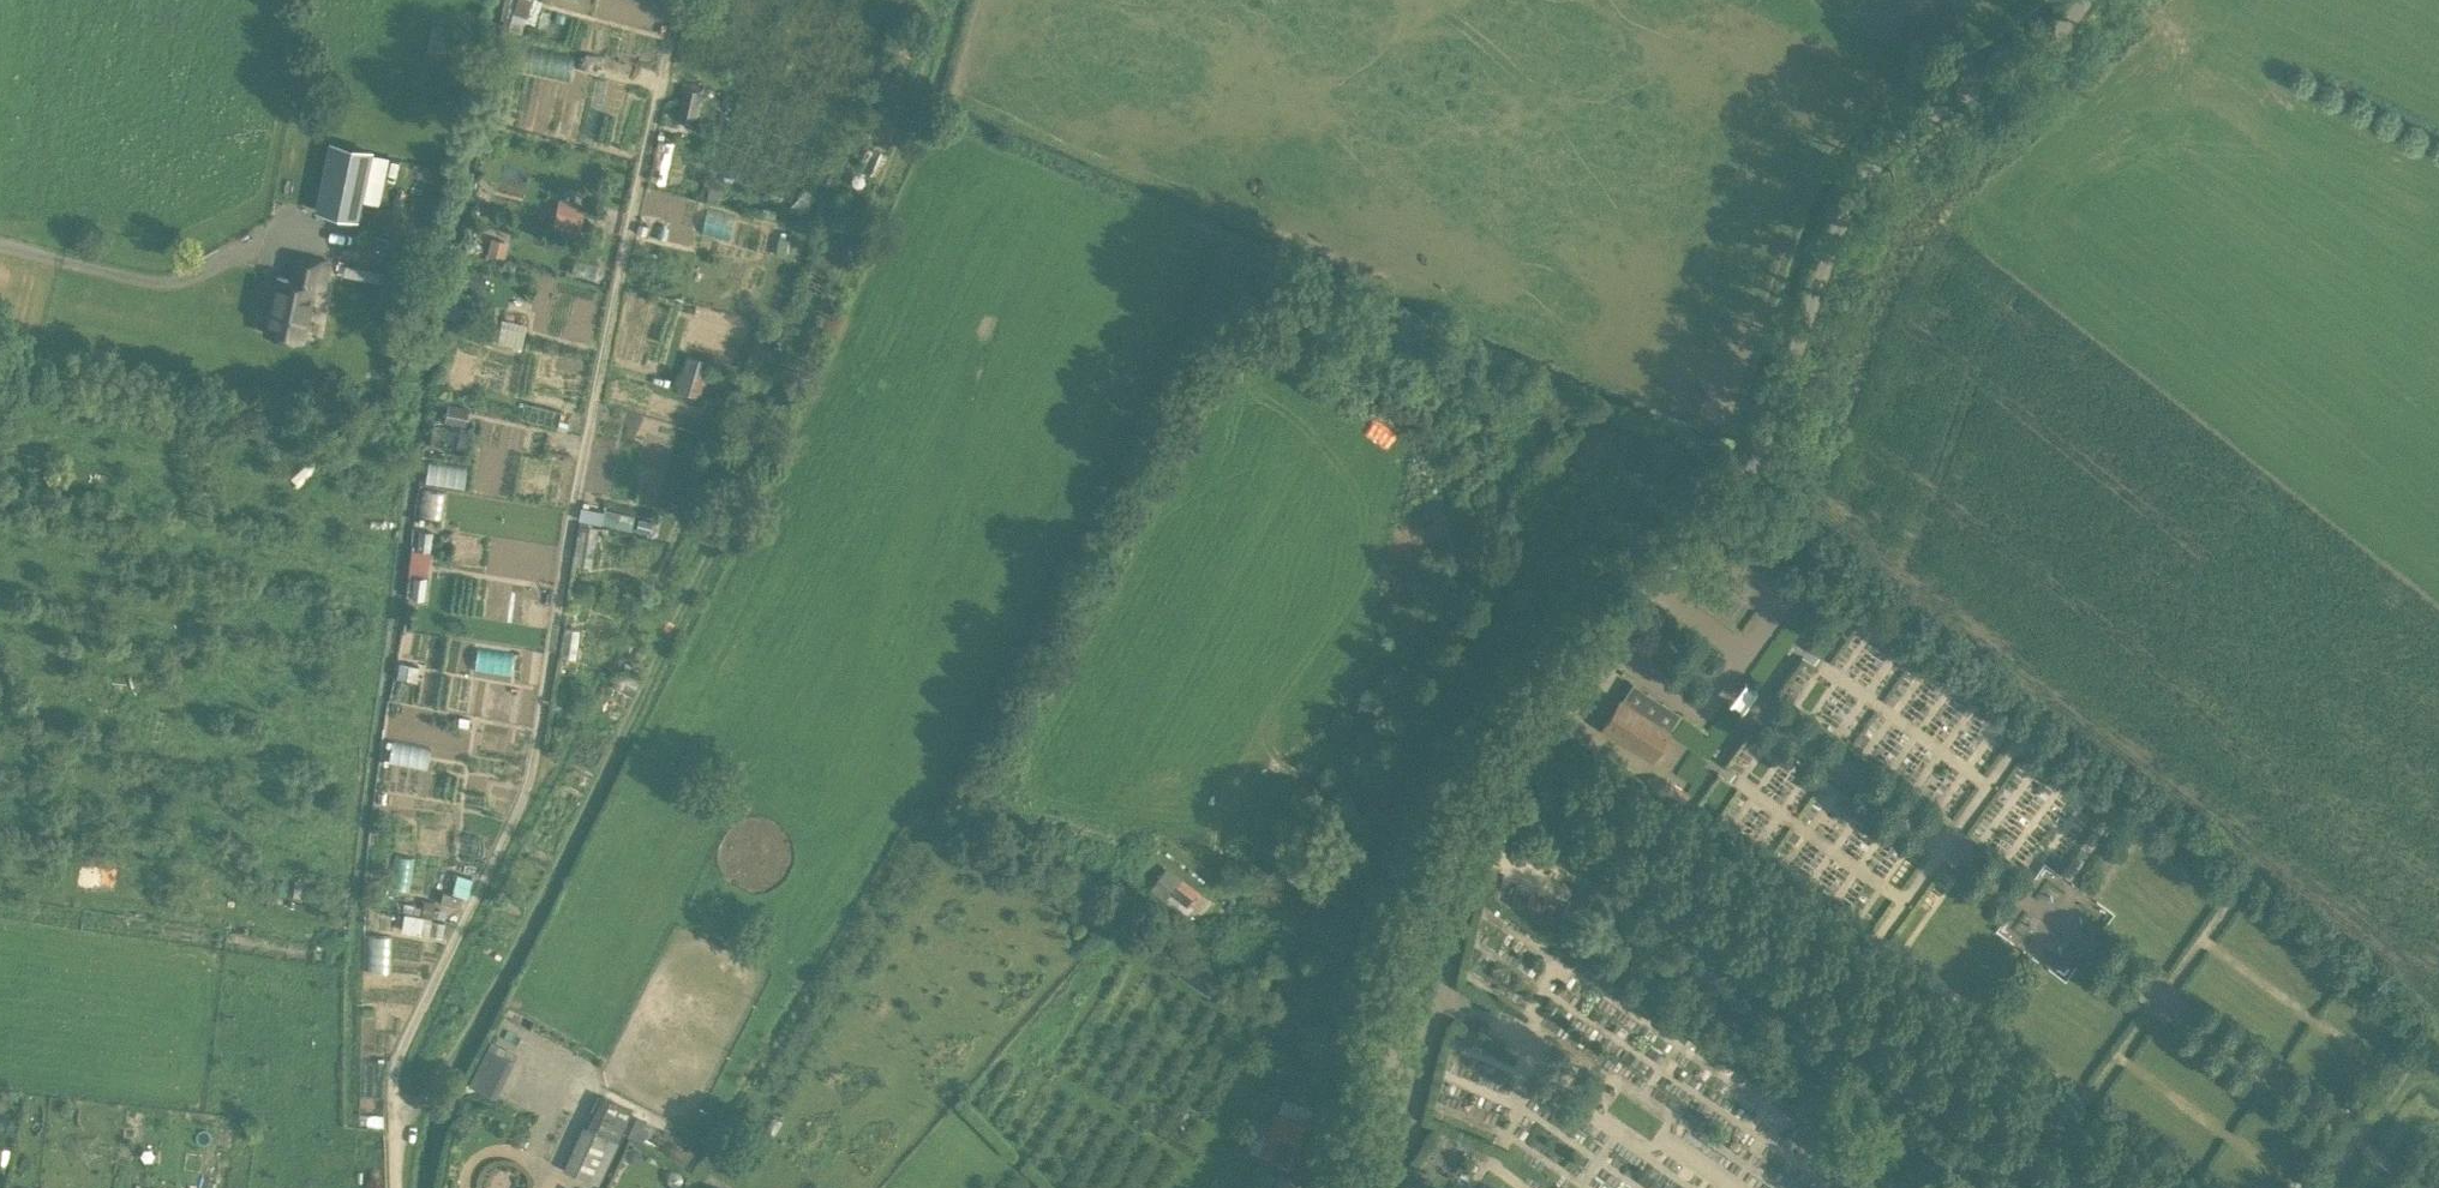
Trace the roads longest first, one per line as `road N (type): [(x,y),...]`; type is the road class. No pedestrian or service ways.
road 1 (unclassified): [(1360,1187),(1420,911),(1517,732),(1559,677),(1754,467),(1841,210),(1875,158),(1913,119),(1999,70),(2083,0)]

